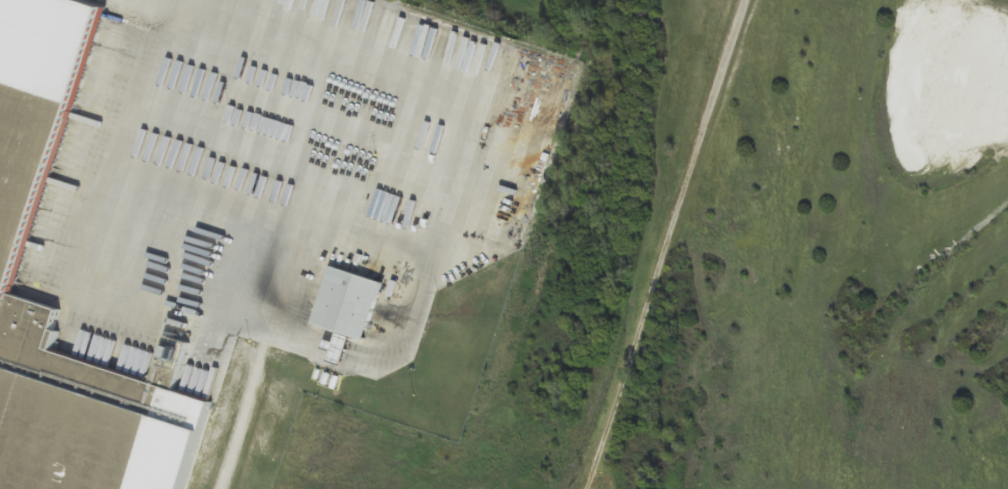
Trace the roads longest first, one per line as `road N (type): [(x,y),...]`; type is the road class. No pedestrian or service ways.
road 1 (residential): [(600,488),(757,0)]

